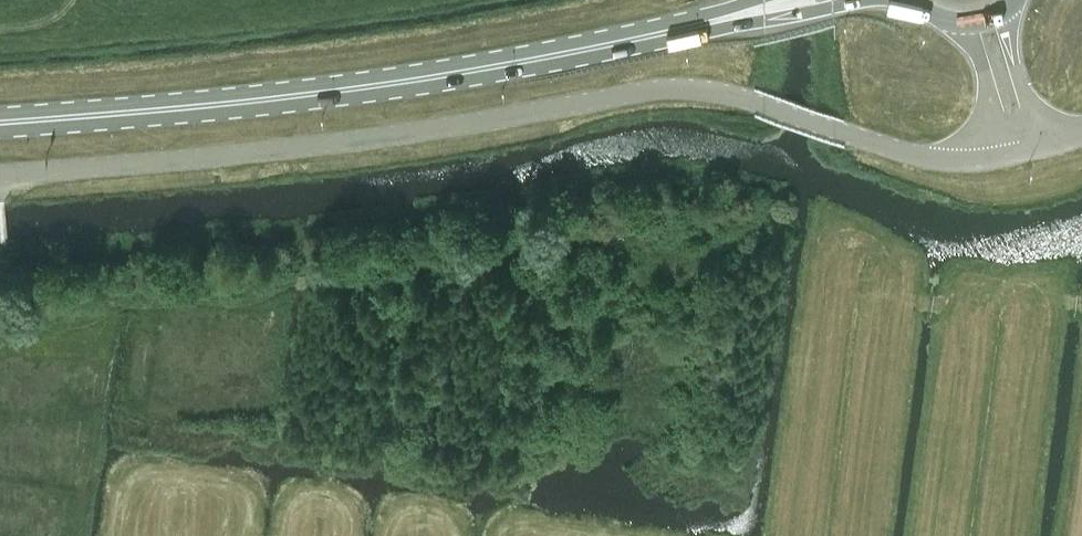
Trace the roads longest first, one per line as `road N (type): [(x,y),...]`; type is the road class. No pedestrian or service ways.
road 1 (unclassified): [(0,171),(236,150),(674,88),(764,102),(897,156),(985,159)]
road 2 (primary): [(0,119),(407,78),(652,35)]
road 3 (primary): [(652,35),(874,0)]
road 4 (unclassified): [(1042,146),(1004,10)]
road 5 (unclassified): [(964,23),(986,79),(985,159)]

